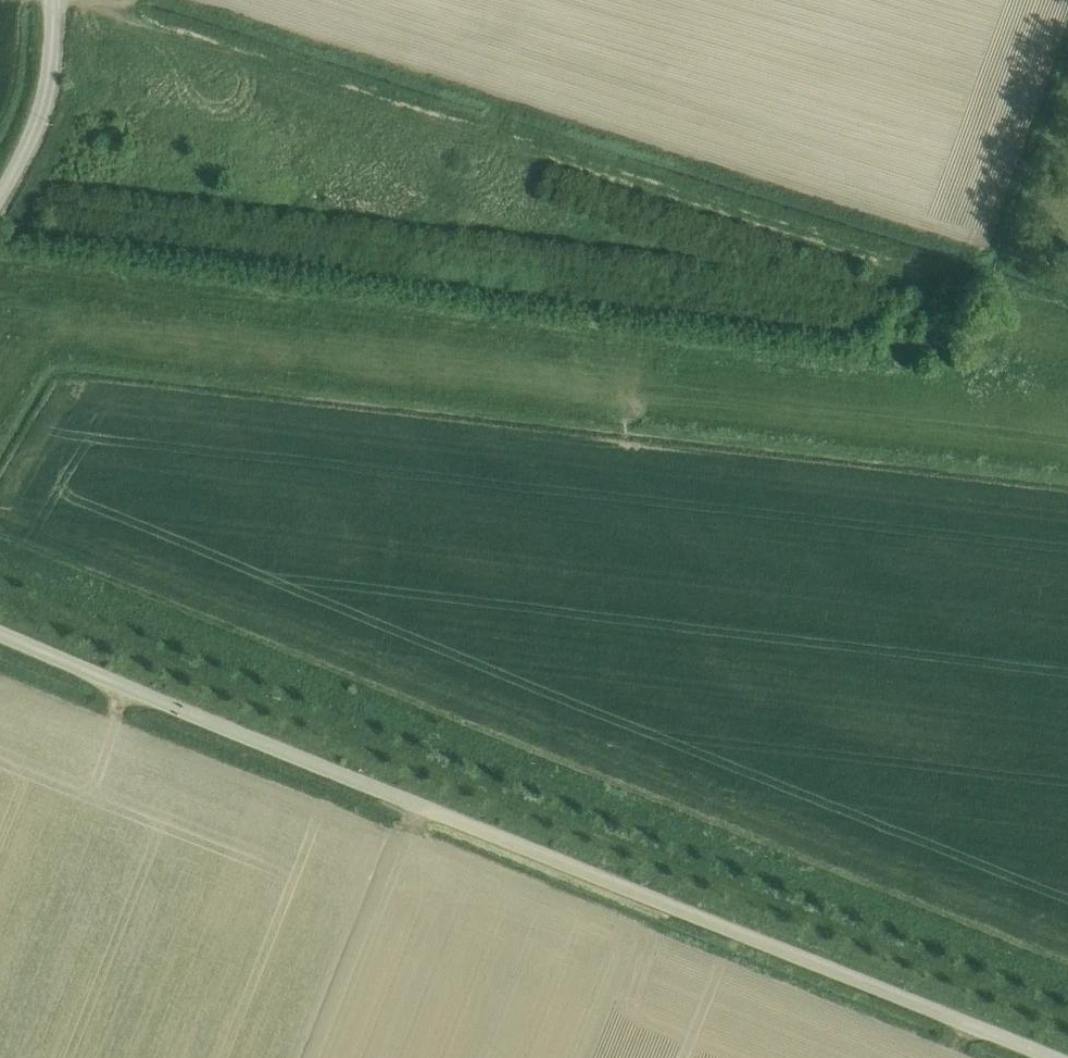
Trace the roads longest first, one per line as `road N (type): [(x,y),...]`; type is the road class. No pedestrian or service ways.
road 1 (unclassified): [(1047,1057),(0,635)]
road 2 (unclassified): [(0,194),(51,80),(57,0)]

